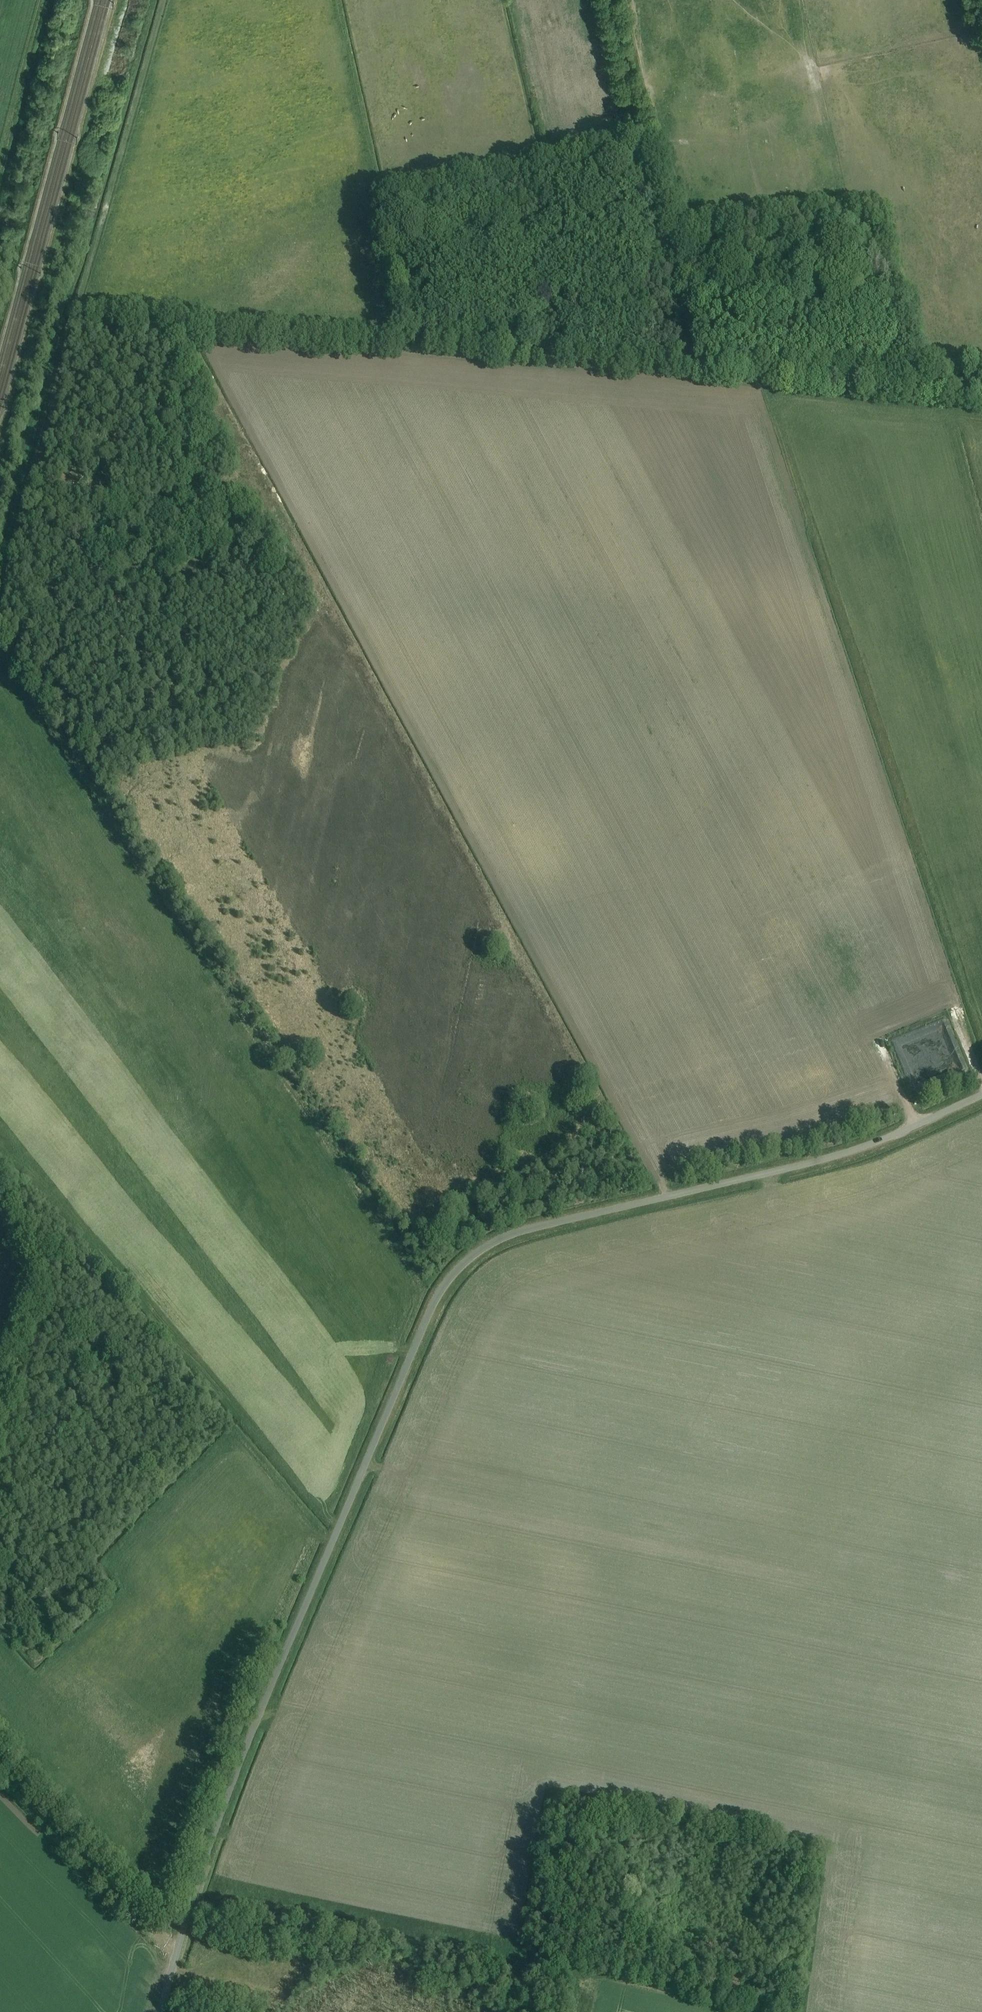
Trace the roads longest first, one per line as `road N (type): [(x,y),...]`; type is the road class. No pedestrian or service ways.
road 1 (unclassified): [(161,2011),(232,1784),(424,1328),(457,1269),(501,1238),(831,1156),(981,1095)]
road 2 (track): [(164,0),(0,593)]
road 3 (track): [(0,1772),(176,1955)]
road 4 (track): [(0,164),(45,0)]

